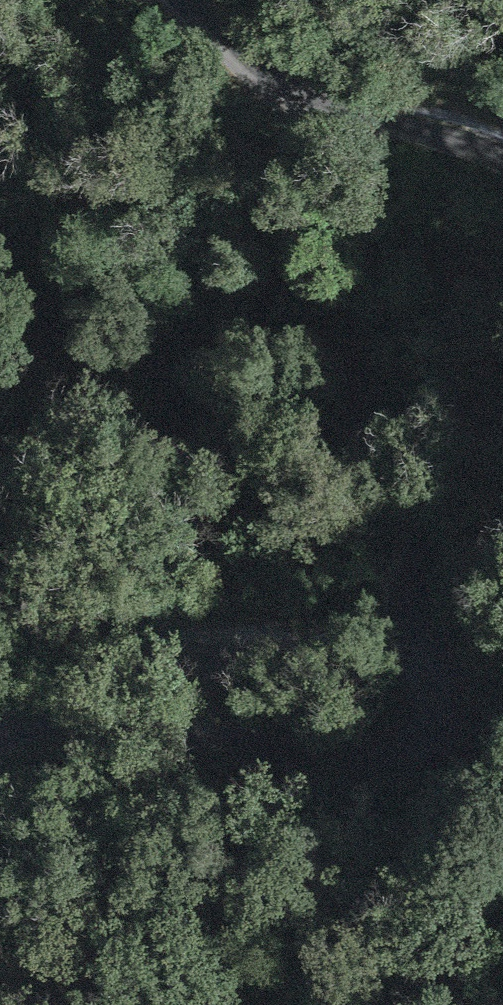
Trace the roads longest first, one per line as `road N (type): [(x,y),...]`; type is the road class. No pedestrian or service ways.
road 1 (residential): [(0,734),(67,723),(312,755),(389,754),(431,731),(432,681),(414,656)]
road 2 (residential): [(0,603),(189,656),(414,656)]
road 3 (residential): [(502,157),(305,102),(245,61),(188,0)]
road 4 (residential): [(414,656),(409,592),(416,548),(466,460),(502,415)]

